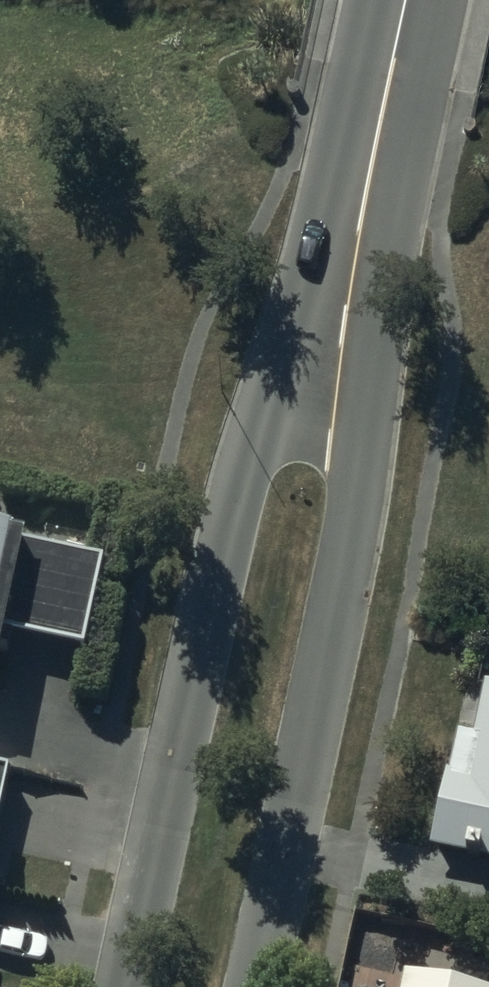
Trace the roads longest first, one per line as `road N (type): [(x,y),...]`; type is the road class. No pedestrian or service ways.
road 1 (tertiary): [(129,986),(237,492),(289,378),(353,271)]
road 2 (tertiary): [(353,271),(362,387),(357,506),(260,986)]
road 3 (tertiary): [(353,271),(407,0)]

